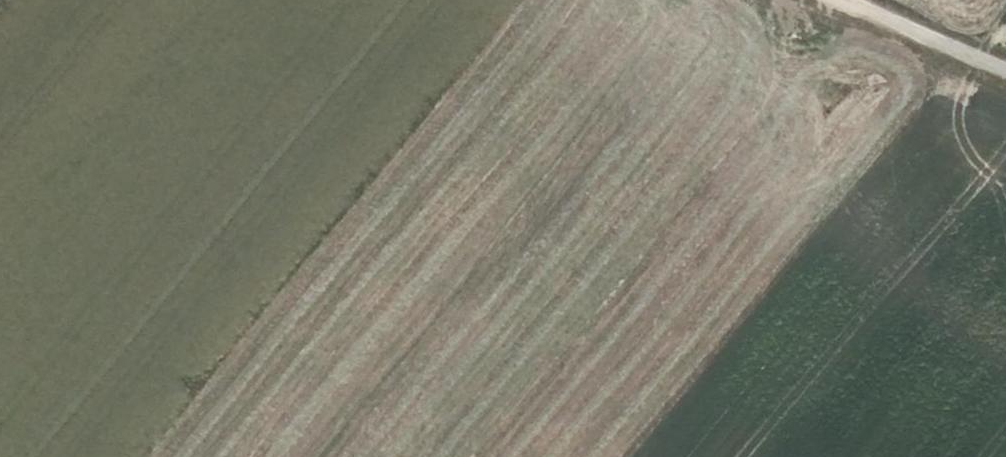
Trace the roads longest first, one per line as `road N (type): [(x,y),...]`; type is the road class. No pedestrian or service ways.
road 1 (unclassified): [(834,0),(1005,73)]

